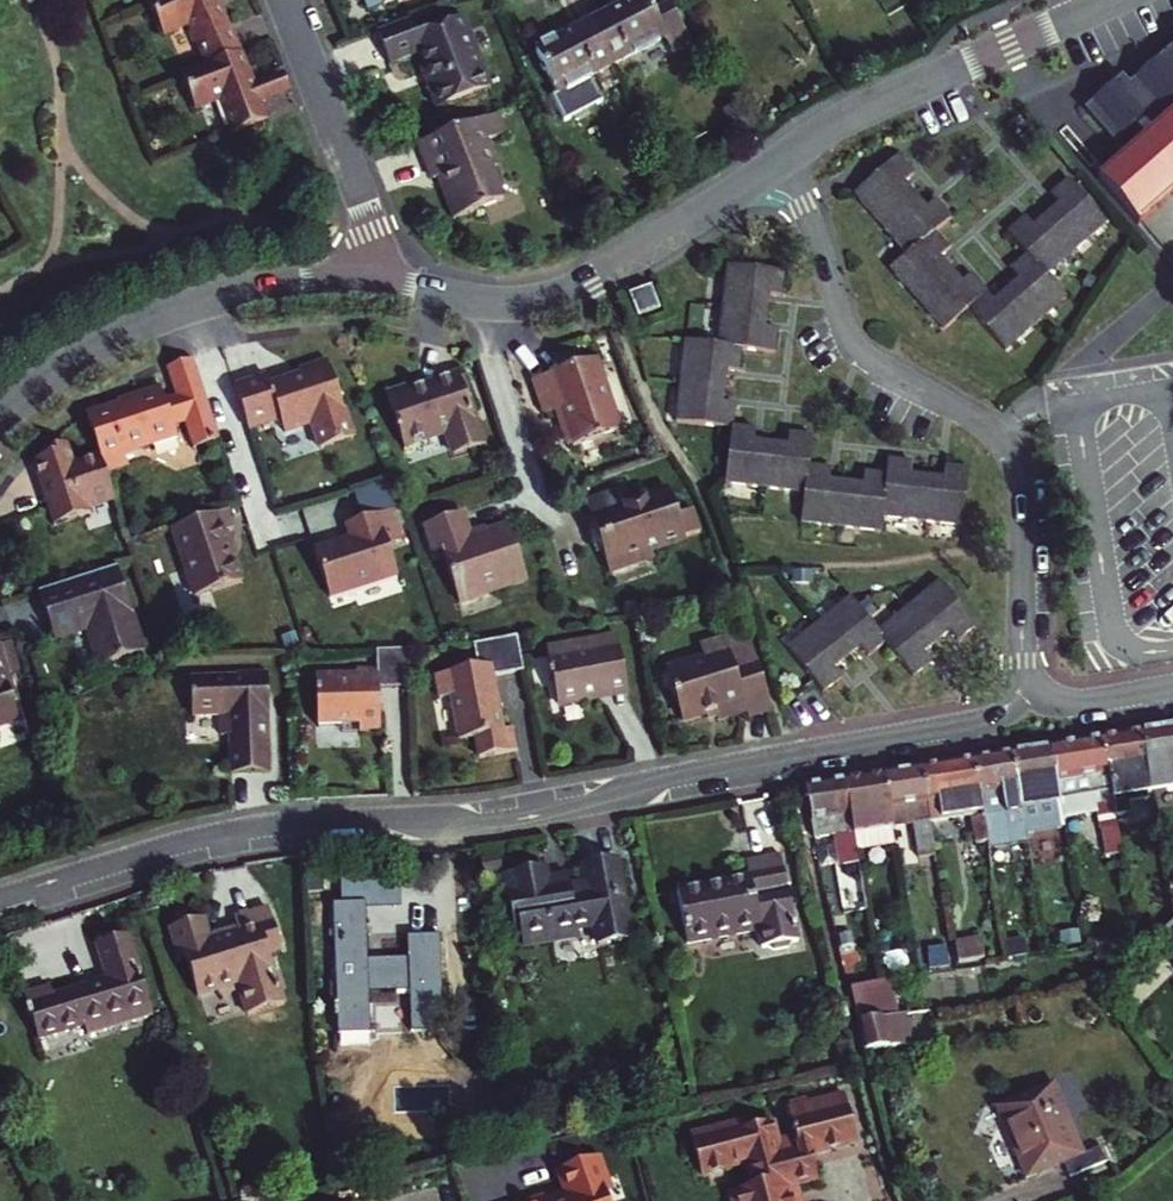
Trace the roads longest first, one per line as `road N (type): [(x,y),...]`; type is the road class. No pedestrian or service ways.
road 1 (residential): [(0,898),(257,828),(472,824),(588,804),(711,770),(975,724),(1000,716),(1033,687)]
road 2 (residential): [(1033,687),(1024,663),(1025,508),(1009,448),(847,336),(790,157)]
road 3 (residential): [(790,157),(551,299),(499,306),(397,289)]
road 4 (residential): [(397,289),(319,284),(202,304),(105,344),(0,423)]
road 5 (residential): [(1114,0),(857,115),(790,157)]
road 6 (residential): [(286,0),(397,289)]
road 7 (residential): [(1172,687),(1083,704),(1033,687)]

